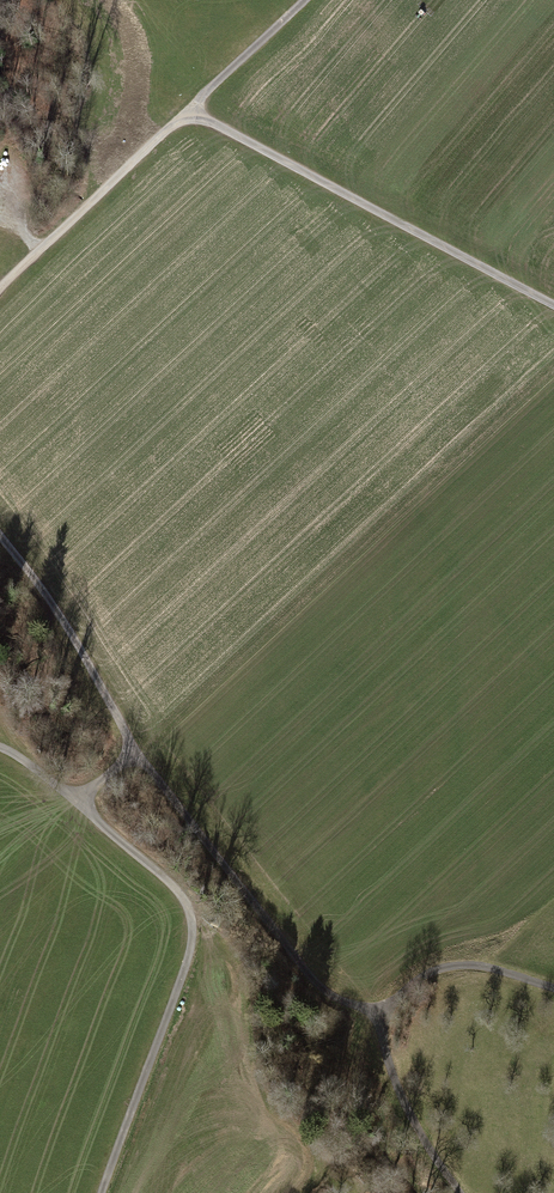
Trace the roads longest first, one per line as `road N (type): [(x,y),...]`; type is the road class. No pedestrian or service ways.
road 1 (track): [(461,1192),(393,1080),(382,1012),(333,1001),(310,976),(138,749),(78,642),(0,537)]
road 2 (track): [(0,291),(306,0)]
road 3 (track): [(192,112),(553,306)]
road 4 (track): [(382,1012),(423,978),(467,965),(553,989)]

